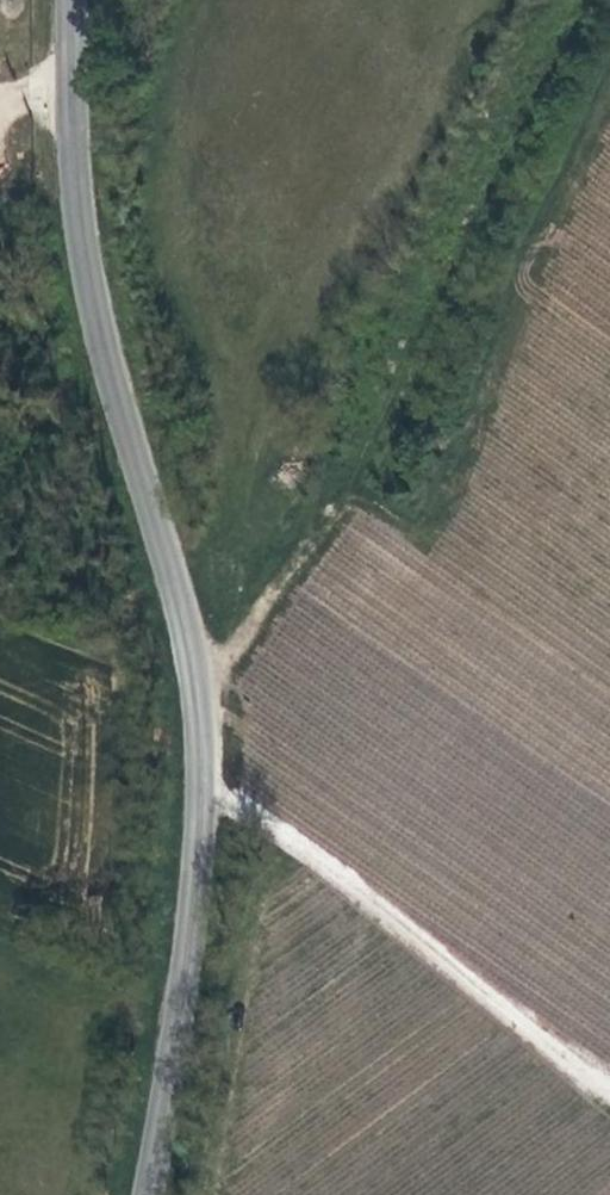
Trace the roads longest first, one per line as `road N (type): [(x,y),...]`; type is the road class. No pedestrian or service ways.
road 1 (tertiary): [(73,0),(81,225),(94,299),(179,595),(203,719),(195,923),(149,1194)]
road 2 (track): [(603,0),(534,99),(453,253),(375,423),(368,458),(292,574),(198,683)]
road 3 (track): [(204,779),(609,1092)]

